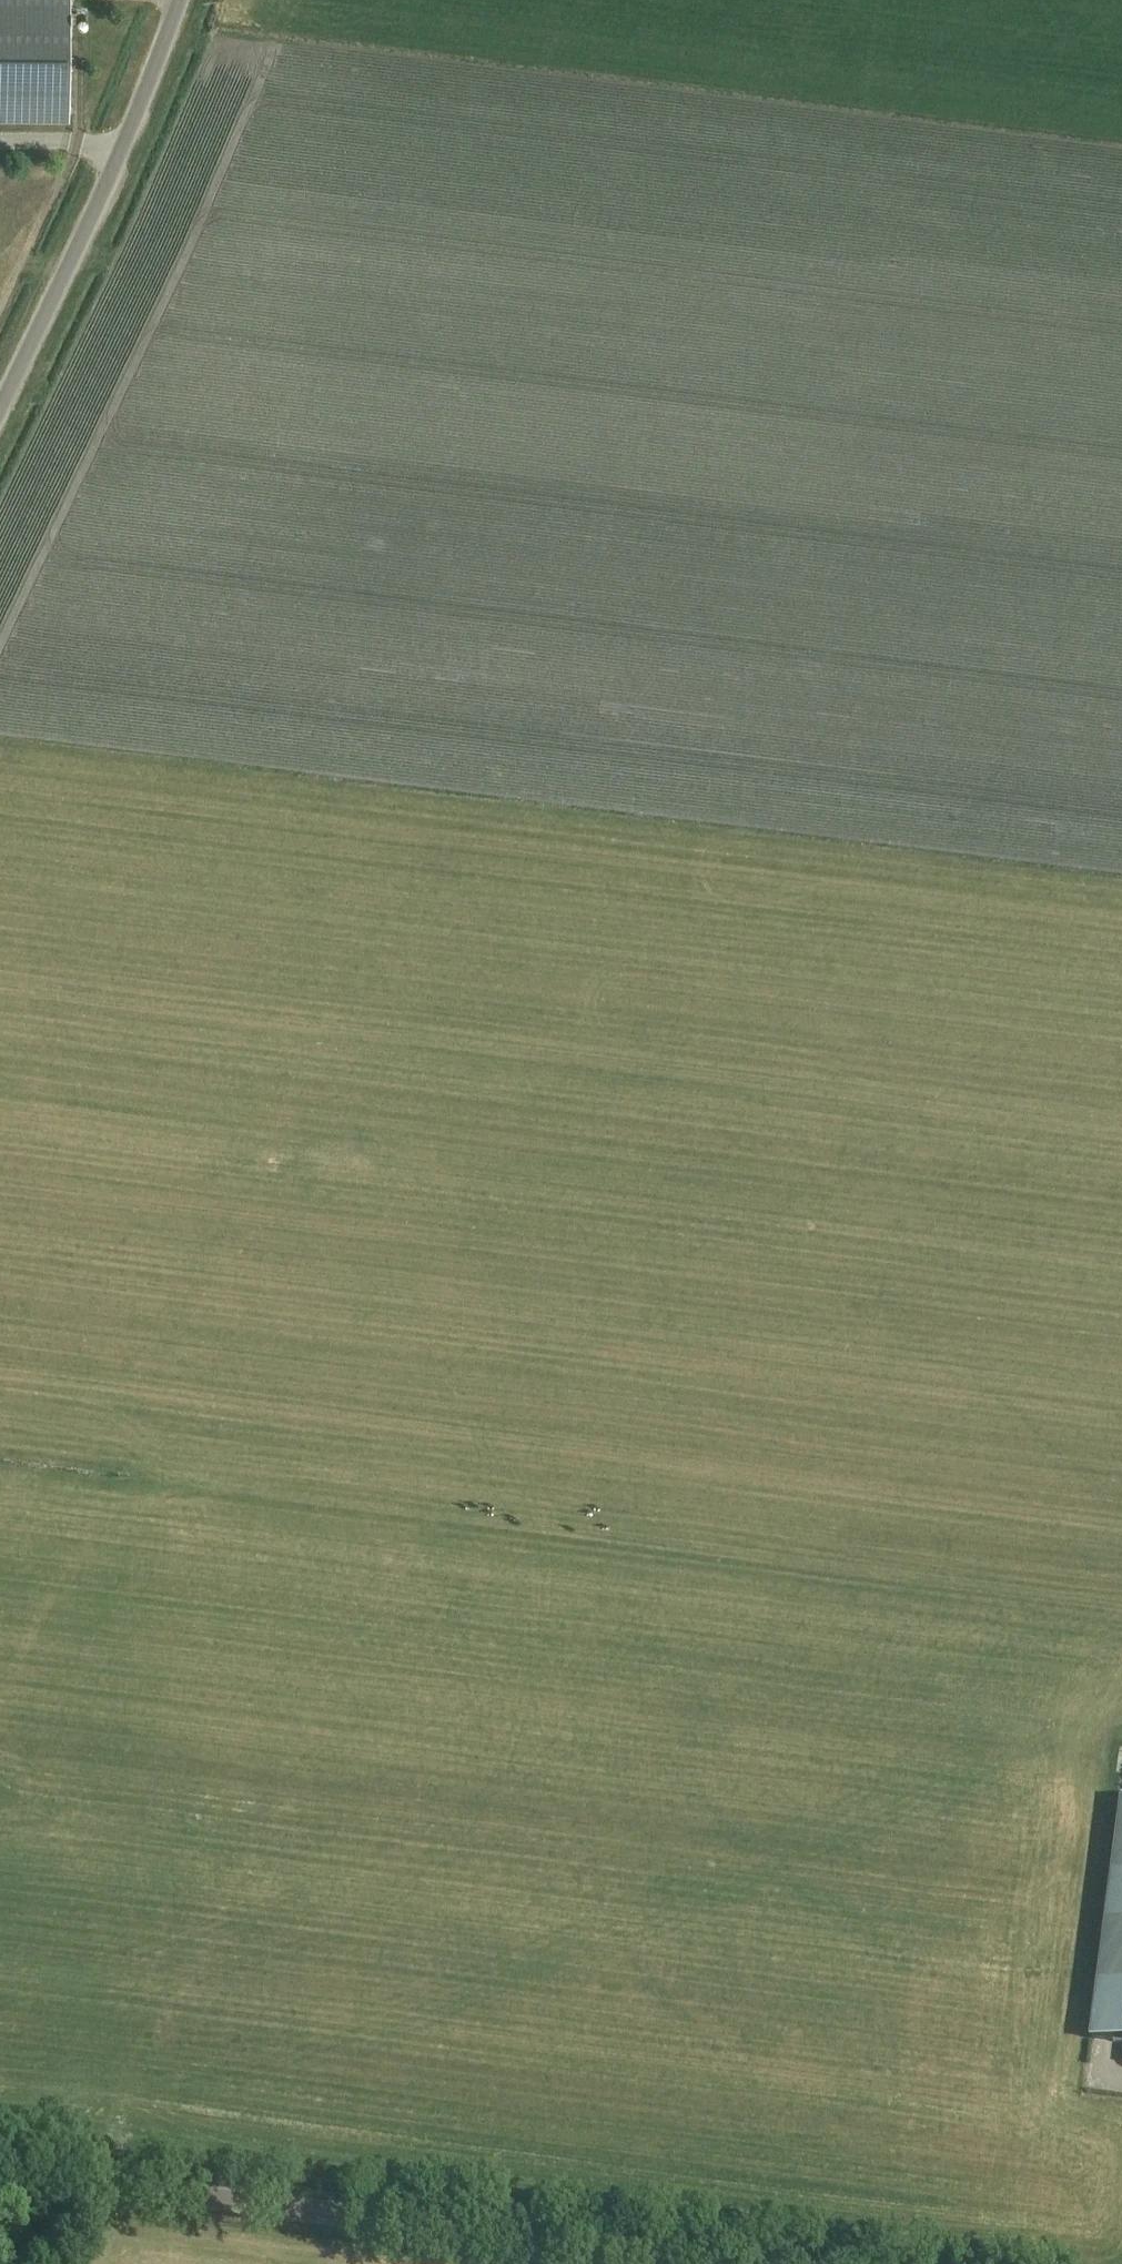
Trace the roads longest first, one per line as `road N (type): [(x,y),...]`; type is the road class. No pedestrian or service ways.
road 1 (tertiary): [(732,2263),(0,2175)]
road 2 (unclassified): [(0,408),(106,183),(177,0)]

